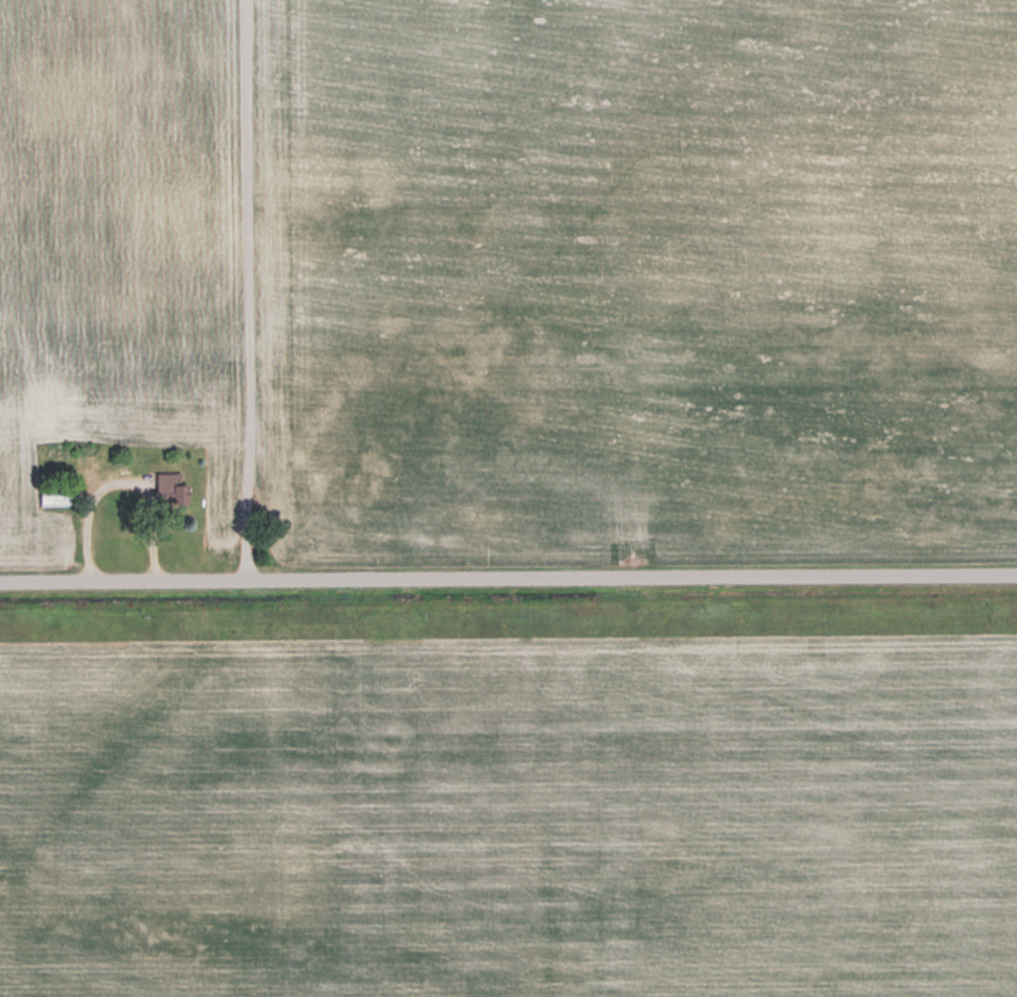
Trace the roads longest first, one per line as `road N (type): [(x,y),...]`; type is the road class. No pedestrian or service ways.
road 1 (residential): [(0,584),(1016,575)]

